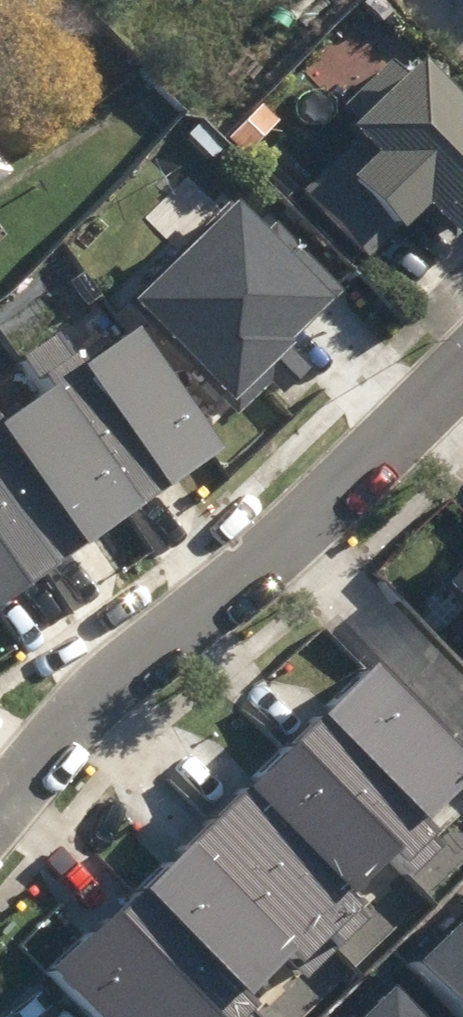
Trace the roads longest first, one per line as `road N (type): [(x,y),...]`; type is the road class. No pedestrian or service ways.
road 1 (residential): [(0,789),(267,544)]
road 2 (residential): [(267,544),(462,753)]
road 3 (residential): [(267,544),(462,355)]

